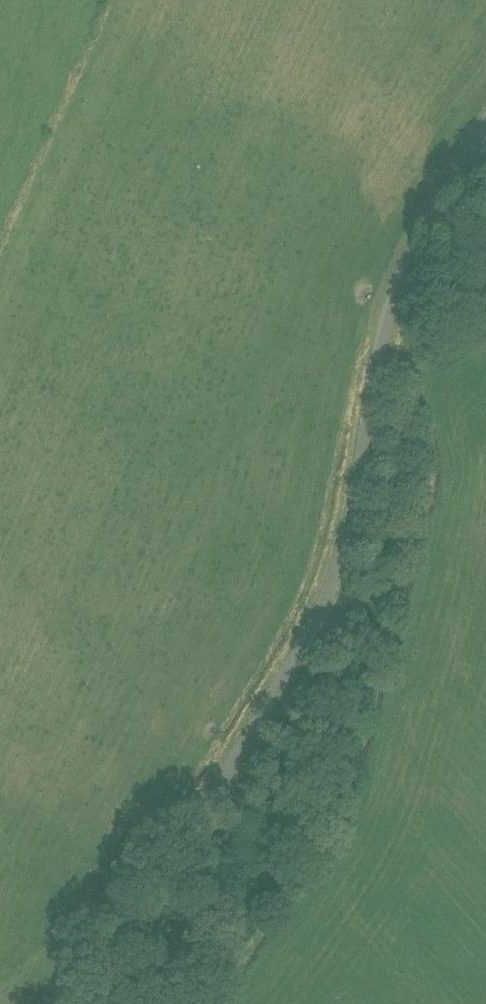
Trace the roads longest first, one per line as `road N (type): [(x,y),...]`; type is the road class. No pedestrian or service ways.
road 1 (unclassified): [(95,1003),(160,874),(311,637),(333,584),(392,292),(419,227),(485,130)]

